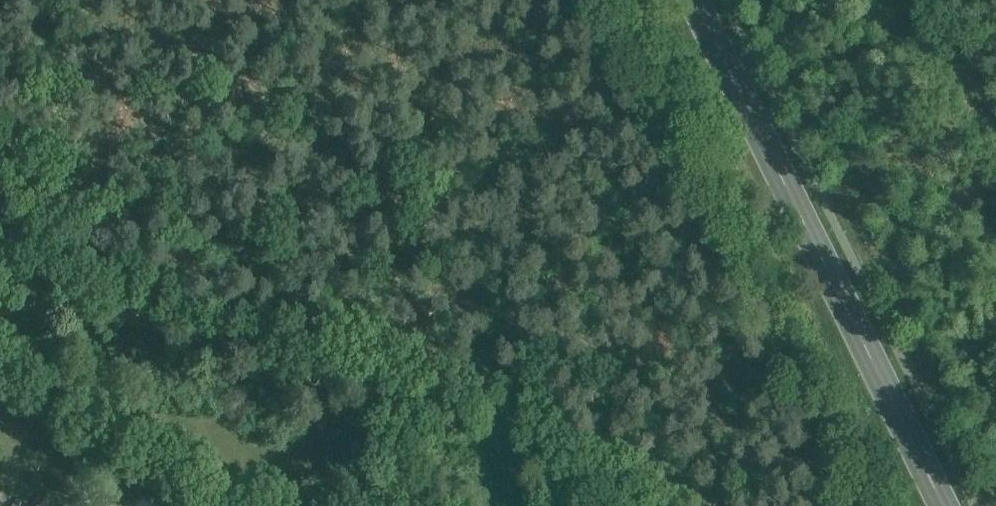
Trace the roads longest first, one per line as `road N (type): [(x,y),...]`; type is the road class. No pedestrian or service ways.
road 1 (unclassified): [(0,317),(17,312),(106,330),(398,416),(596,505)]
road 2 (primary): [(950,505),(694,0)]

